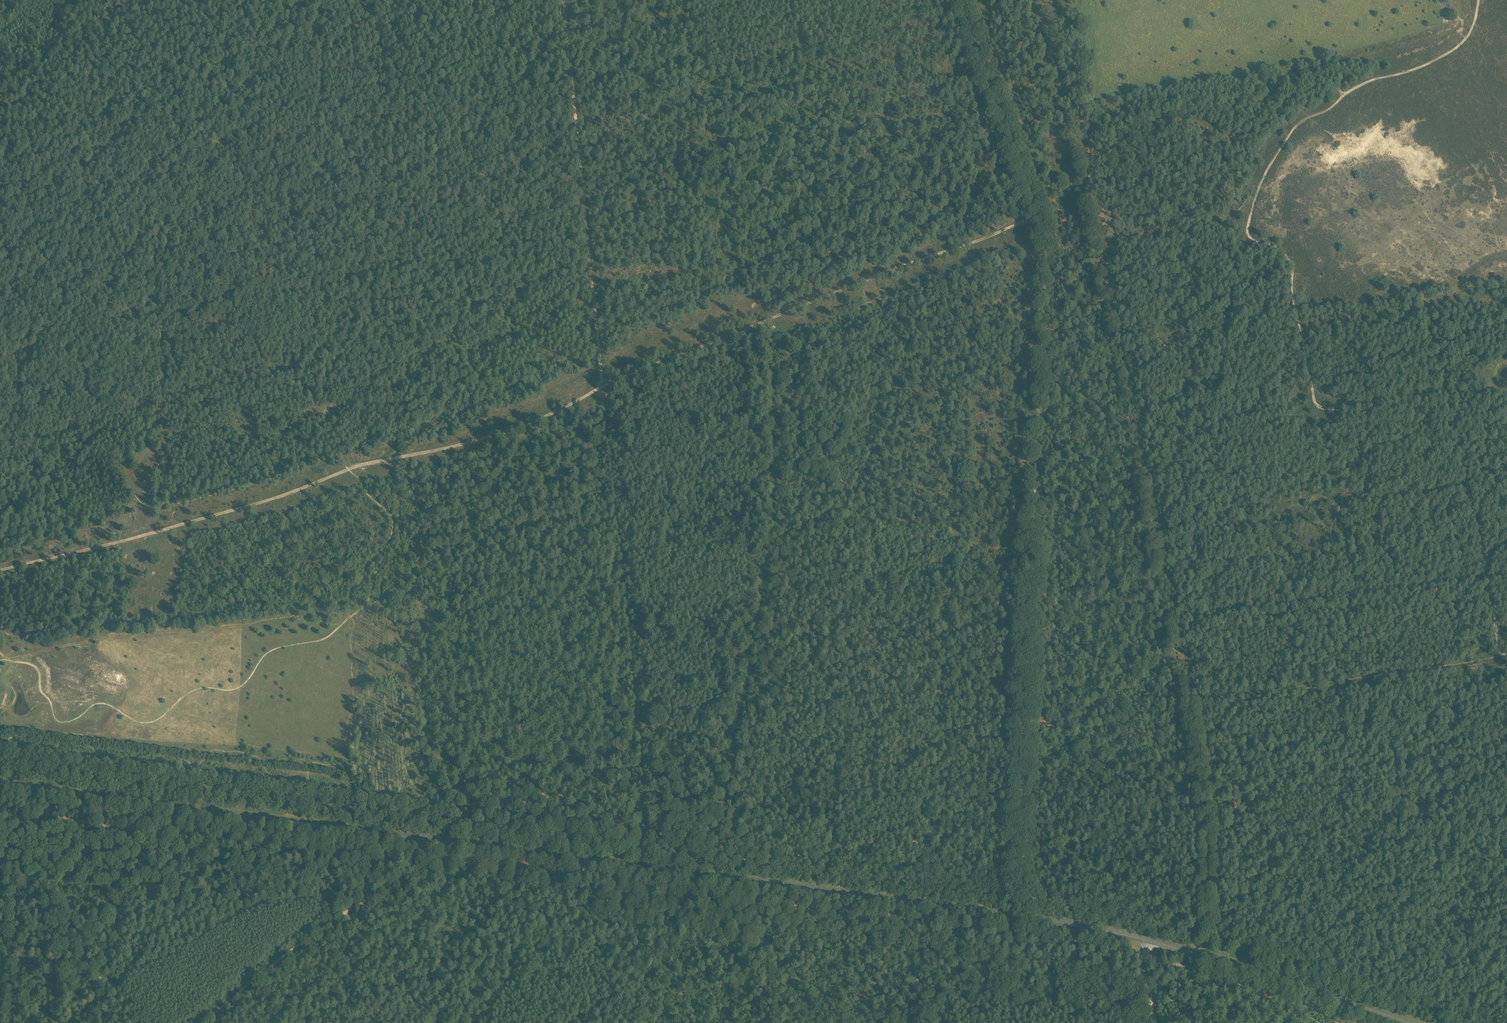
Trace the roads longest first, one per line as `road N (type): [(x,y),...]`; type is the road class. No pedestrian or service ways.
road 1 (primary): [(0,783),(1080,926),(1206,956),(1409,1022)]
road 2 (track): [(0,570),(519,427),(629,374),(1040,219)]
road 3 (track): [(1479,0),(1472,28),(1455,48),(1370,80),(1296,126),(1264,175),(1247,230),(1257,244),(1278,247),(1289,259),(1319,408),(1447,390),(1497,640),(1506,654)]
road 4 (track): [(1040,219),(1047,252),(1022,726)]
road 5 (track): [(560,0),(604,385)]
road 6 (track): [(0,129),(47,132),(164,108),(200,81),(243,85),(321,29),(301,0)]
road 7 (track): [(0,888),(119,902),(131,894),(249,903),(314,893),(335,896),(350,909)]
road 8 (track): [(761,323),(674,0)]
road 9 (track): [(957,0),(1040,219)]
road 10 (track): [(350,909),(202,1022)]
road 11 (track): [(0,959),(100,975),(122,995),(129,1022)]
road 12 (track): [(350,909),(424,1022)]

